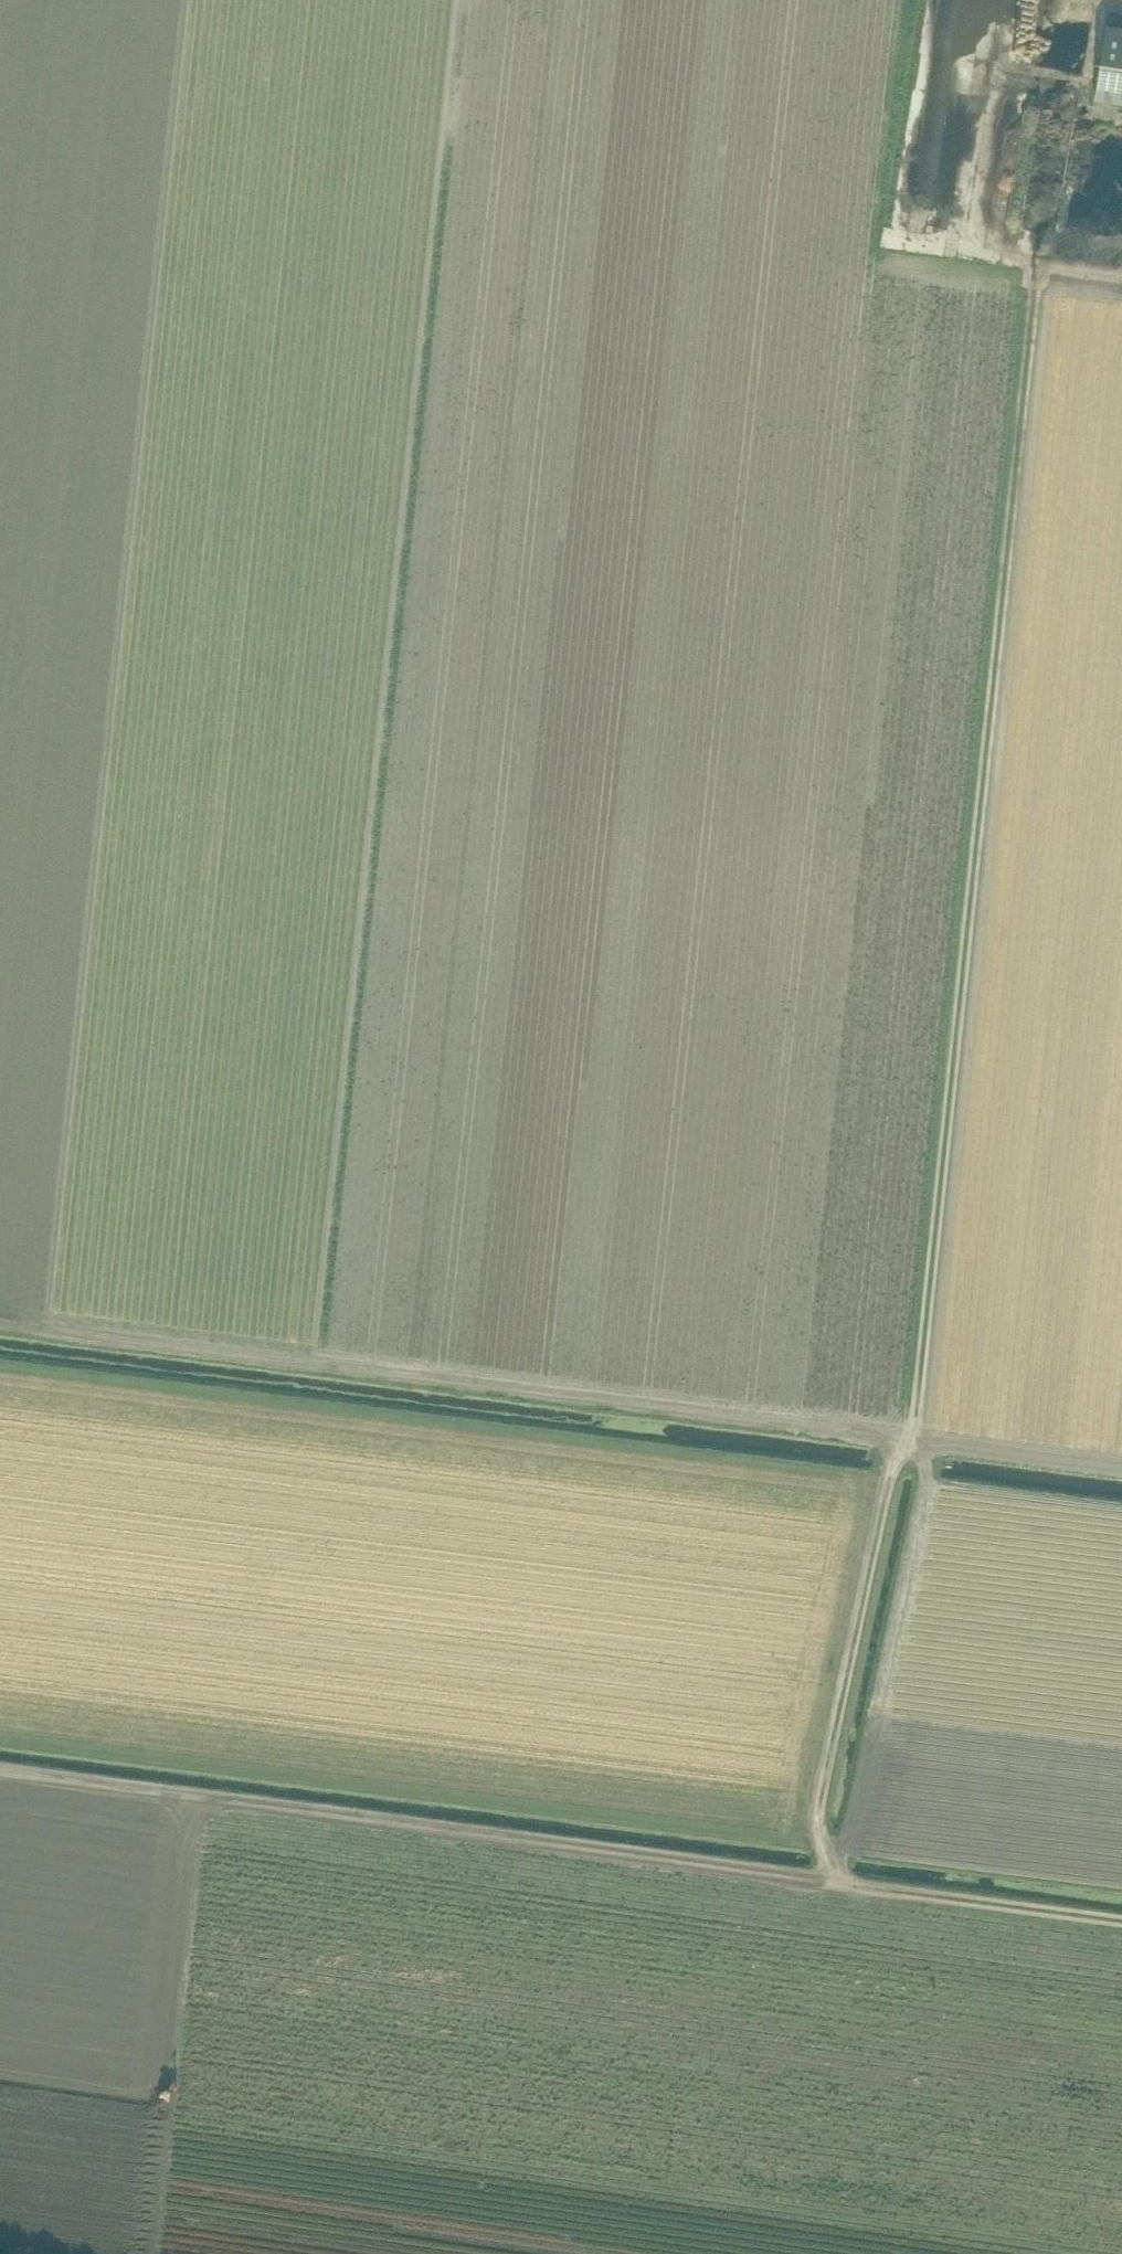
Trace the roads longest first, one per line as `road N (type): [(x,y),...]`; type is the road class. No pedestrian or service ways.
road 1 (track): [(1121,1917),(841,1880),(815,1831),(895,1457),(915,1428),(1038,271),(1086,0)]

